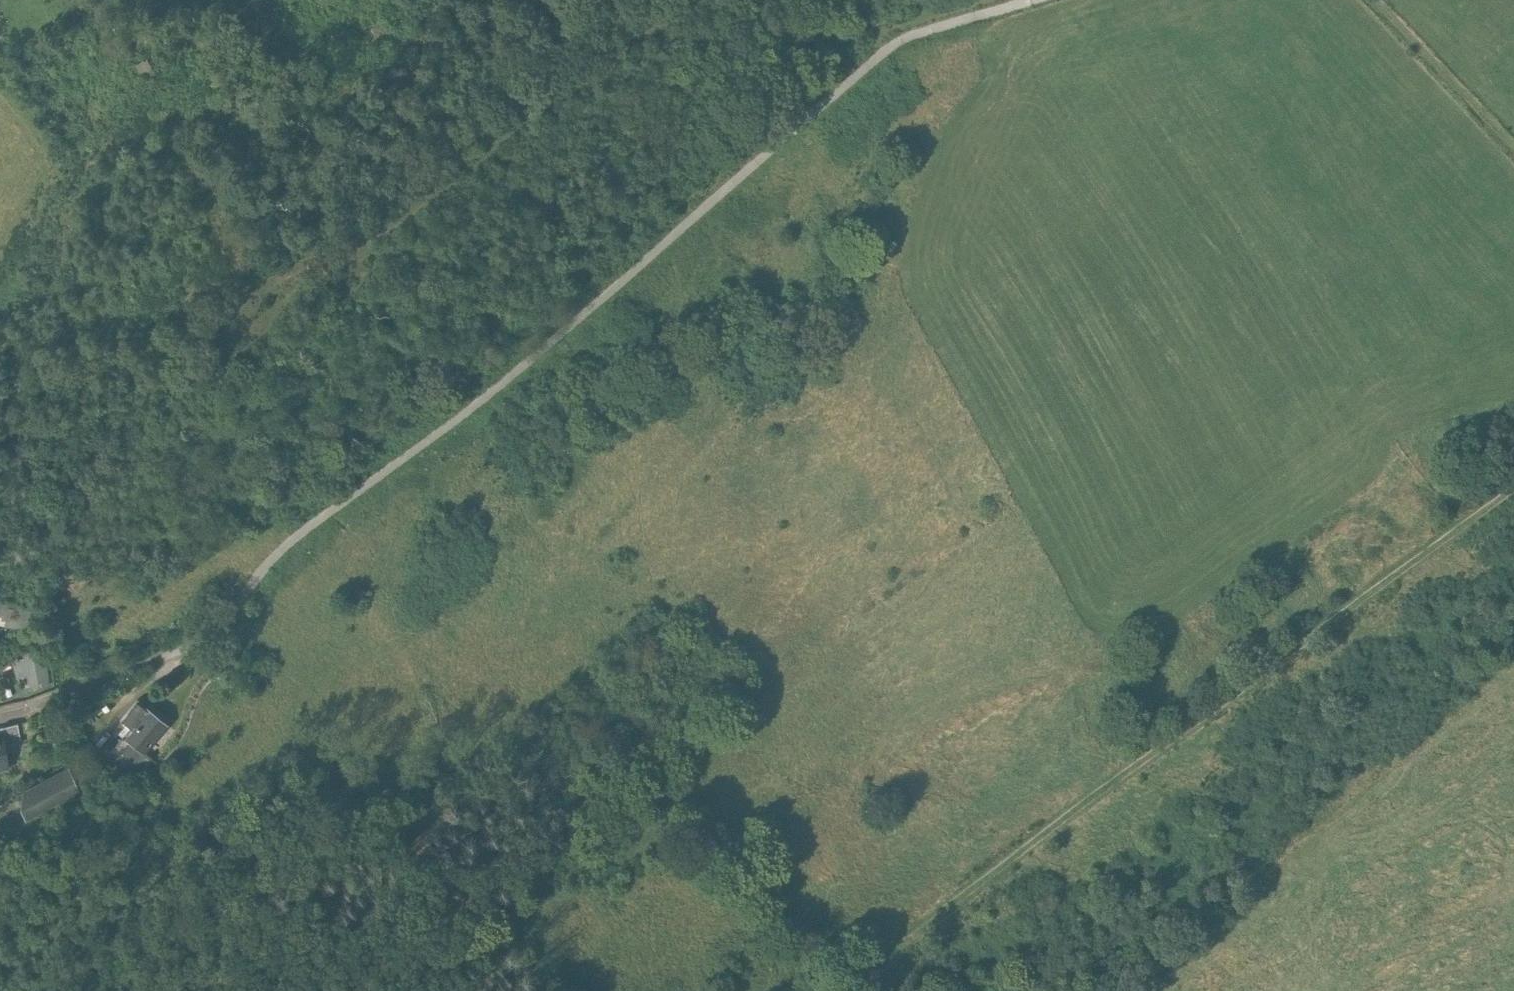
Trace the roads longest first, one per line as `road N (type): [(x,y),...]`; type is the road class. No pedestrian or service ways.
road 1 (track): [(1030,0),(896,45),(543,357),(283,551),(232,620),(174,659)]
road 2 (track): [(1513,489),(833,990)]
road 3 (track): [(1513,153),(1374,0)]
road 4 (residential): [(174,659),(0,719)]

